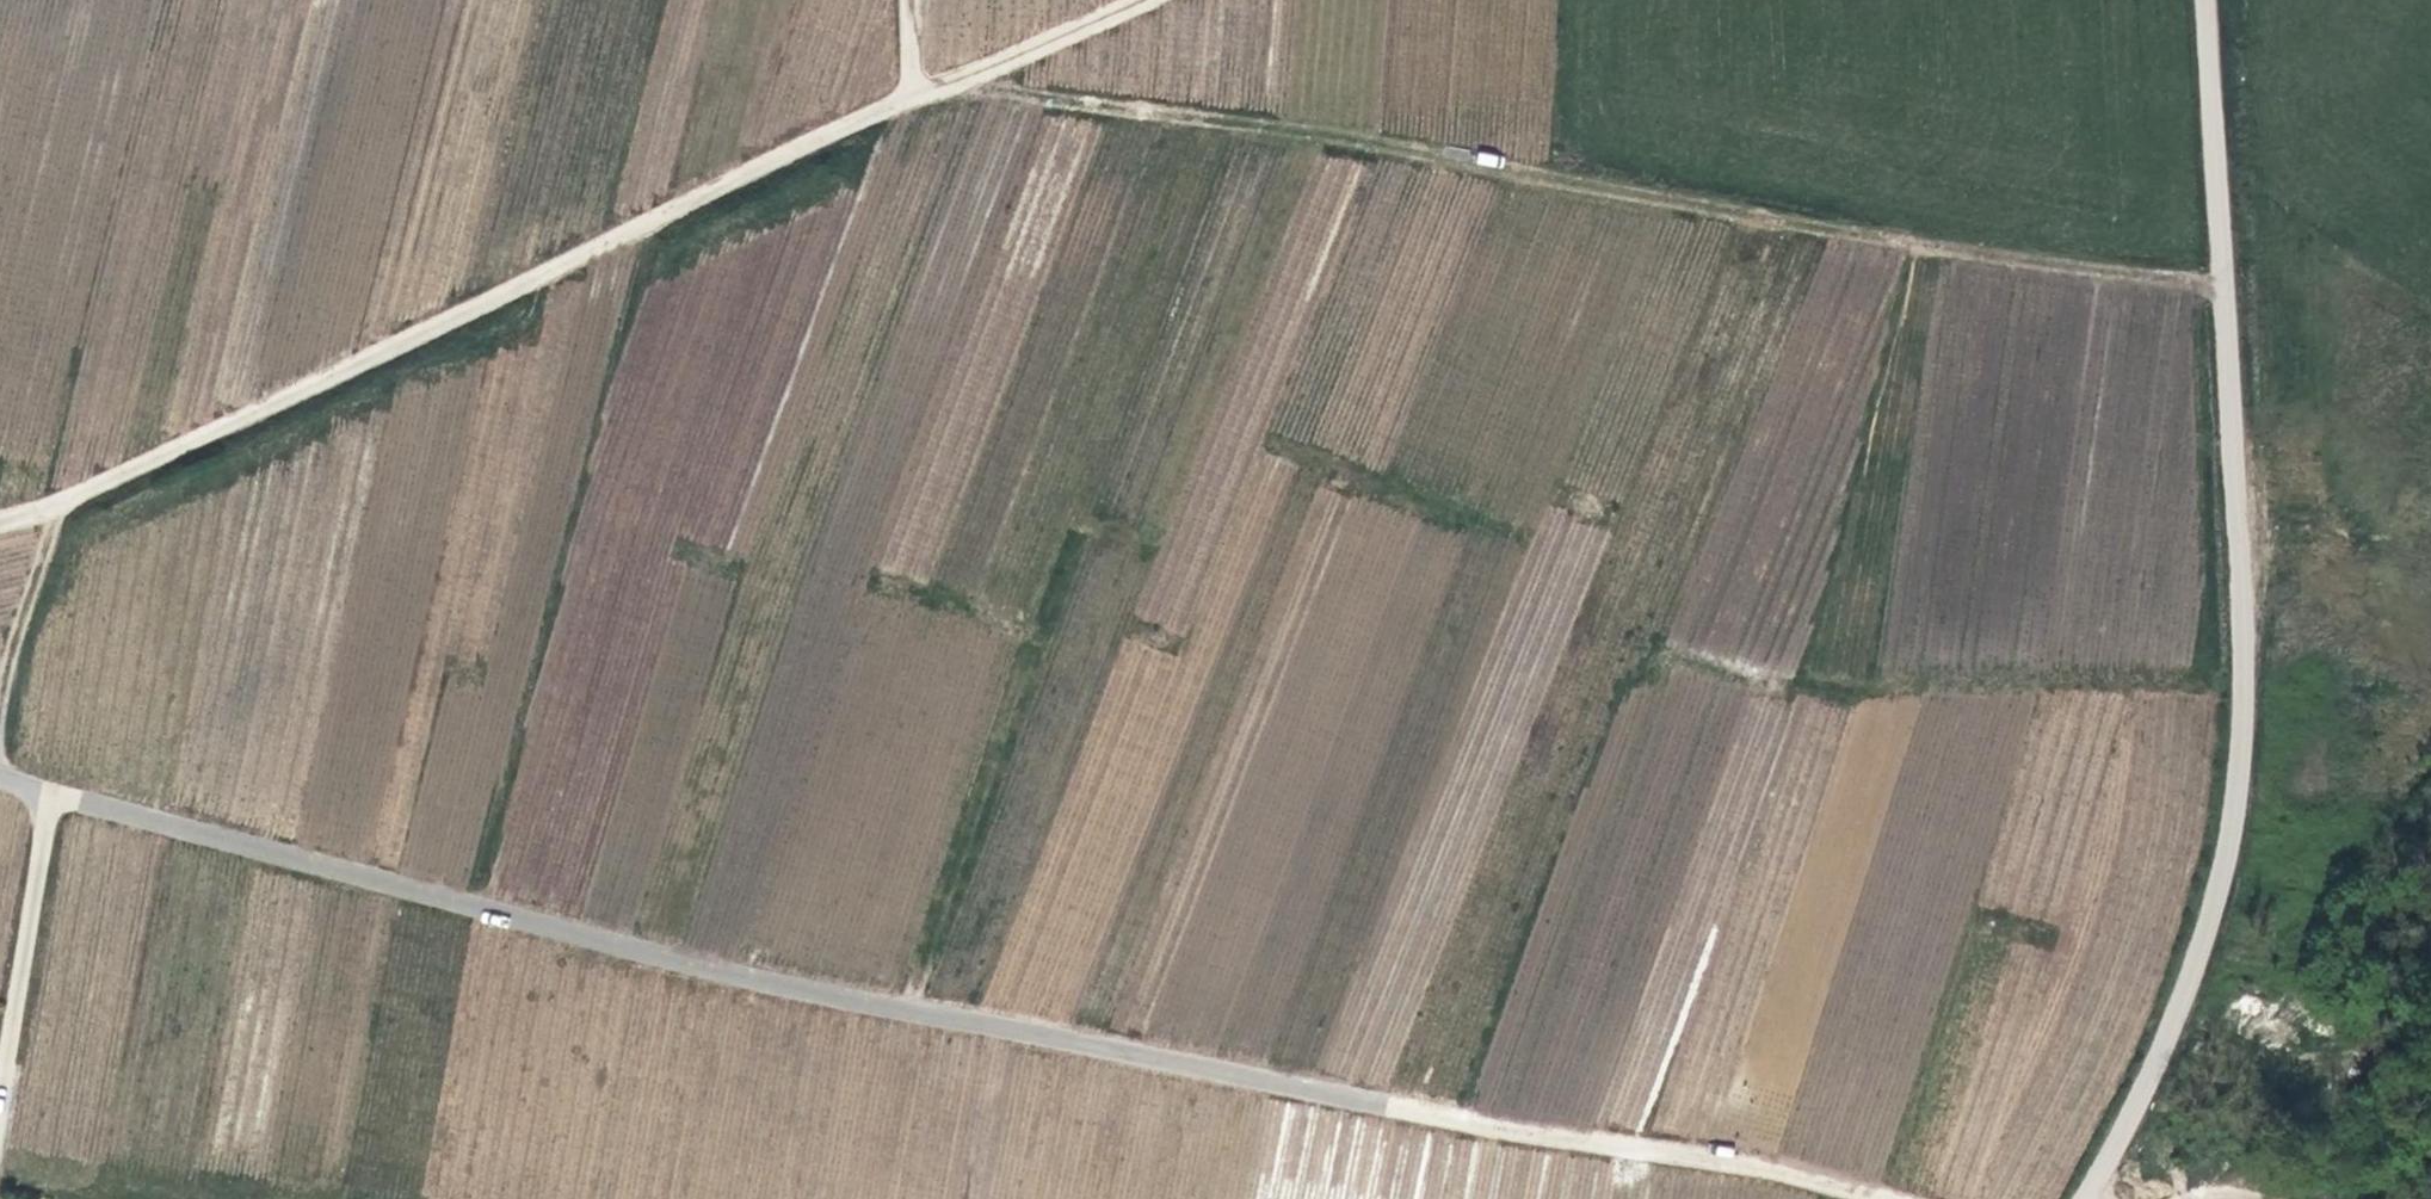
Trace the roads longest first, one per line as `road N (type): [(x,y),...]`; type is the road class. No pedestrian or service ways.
road 1 (track): [(1884,1198),(1746,1165),(1515,1133),(799,991),(53,795)]
road 2 (track): [(967,79),(1118,112),(1330,130),(1407,153),(1850,236),(2224,290)]
road 3 (track): [(2089,1198),(2161,1055),(2208,935),(2245,721),(2208,0)]
road 4 (track): [(912,96),(287,401),(62,502),(0,519)]
road 5 (residential): [(0,777),(53,795),(2,1096)]
road 6 (track): [(1139,0),(912,96)]
road 7 (track): [(62,502),(0,708)]

